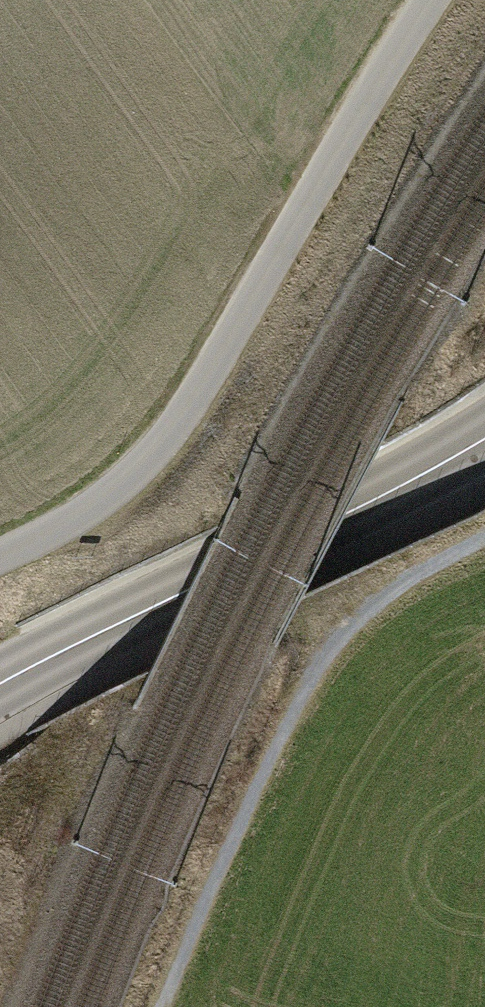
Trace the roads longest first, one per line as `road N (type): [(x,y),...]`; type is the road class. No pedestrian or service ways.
road 1 (unclassified): [(0,557),(94,506),(165,438),(430,0)]
road 2 (tertiary): [(484,437),(0,684)]

